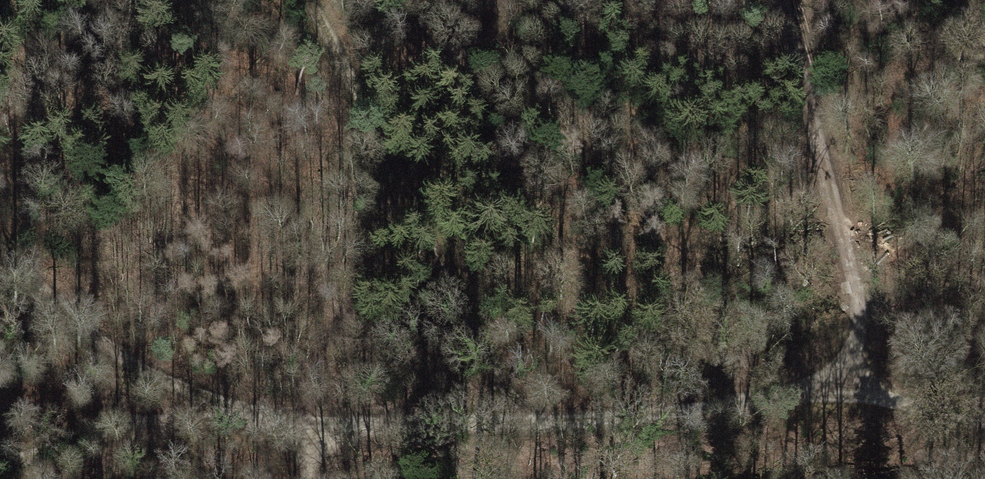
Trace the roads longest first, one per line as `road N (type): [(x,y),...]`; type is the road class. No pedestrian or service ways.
road 1 (track): [(312,419),(523,416),(869,390)]
road 2 (track): [(523,416),(306,0)]
road 3 (track): [(786,0),(869,390)]
road 4 (track): [(267,417),(134,362),(0,240)]
road 5 (track): [(0,467),(108,425),(267,417)]
road 6 (track): [(62,478),(207,420)]

